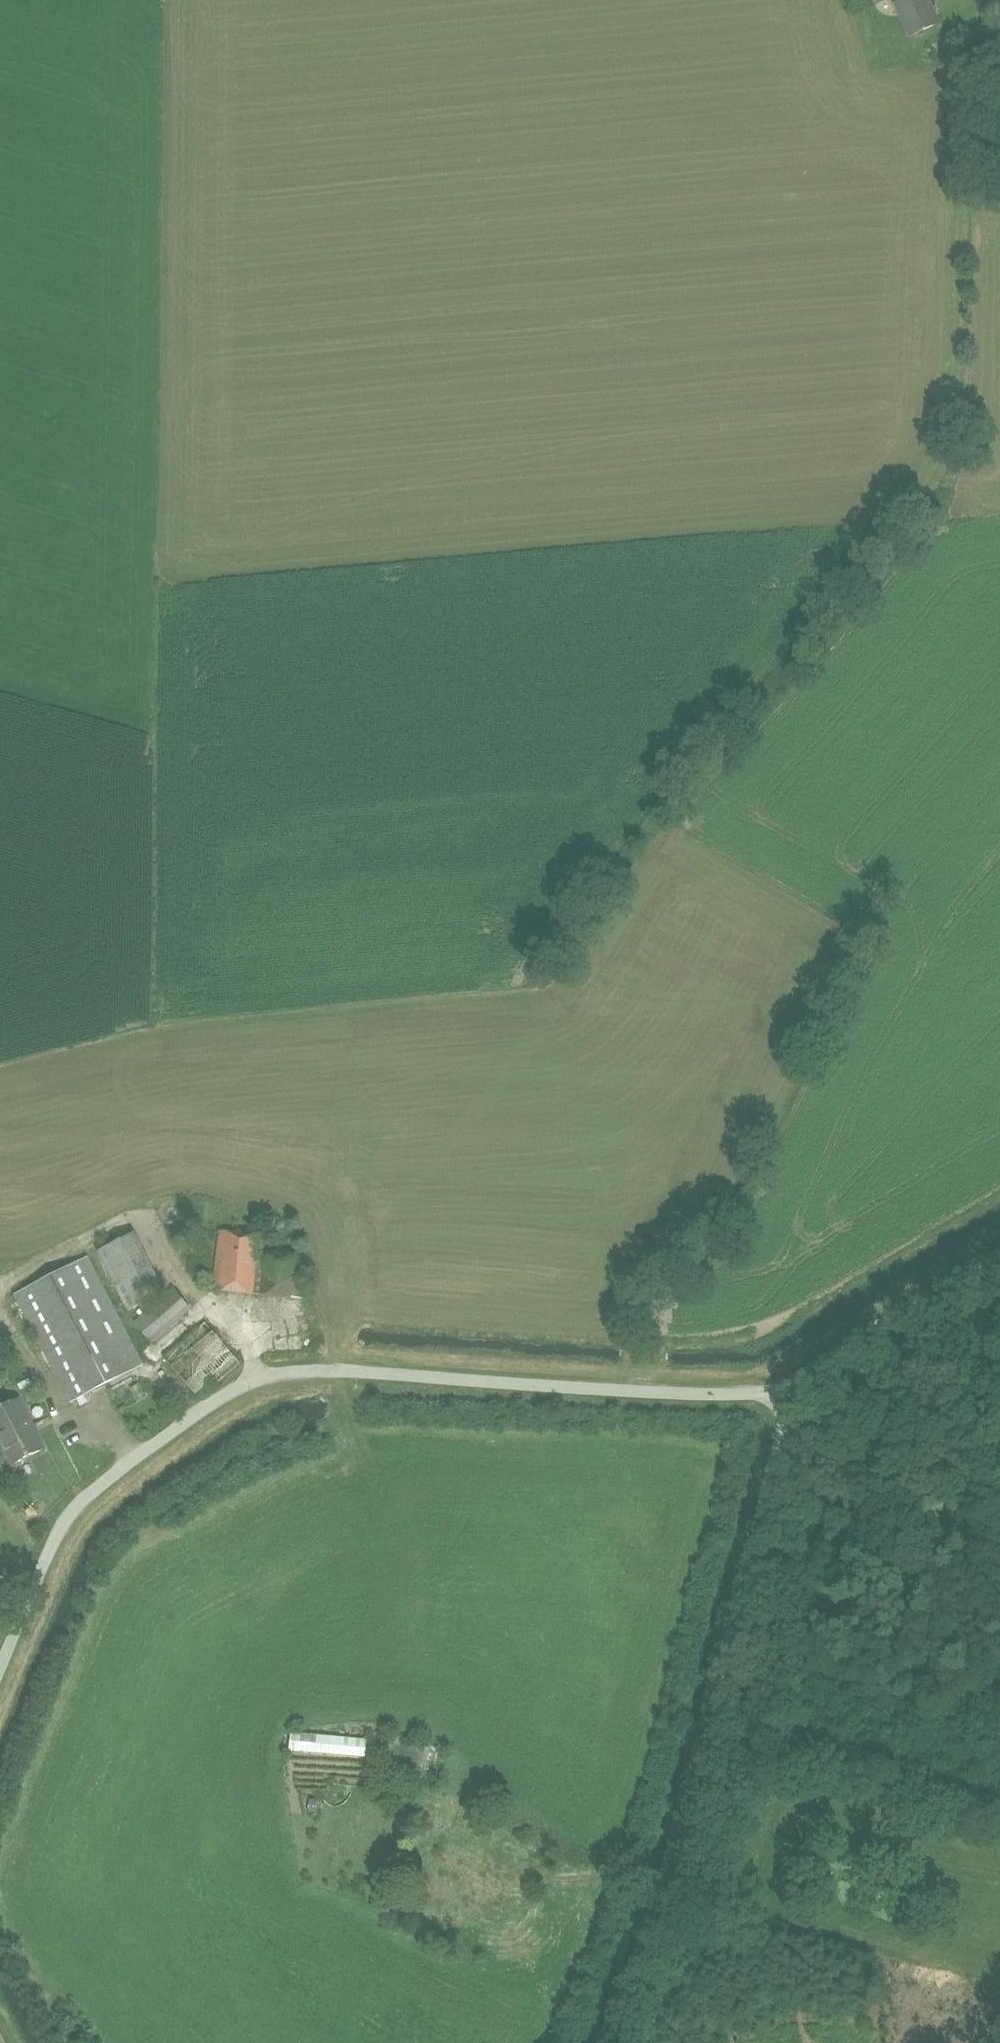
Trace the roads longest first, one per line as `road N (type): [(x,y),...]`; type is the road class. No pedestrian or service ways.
road 1 (unclassified): [(0,1672),(80,1503),(253,1382),(330,1370),(795,1394)]
road 2 (unclassified): [(604,2042),(655,1915),(795,1394)]
road 3 (unclassified): [(795,1394),(814,1371),(999,1255)]

